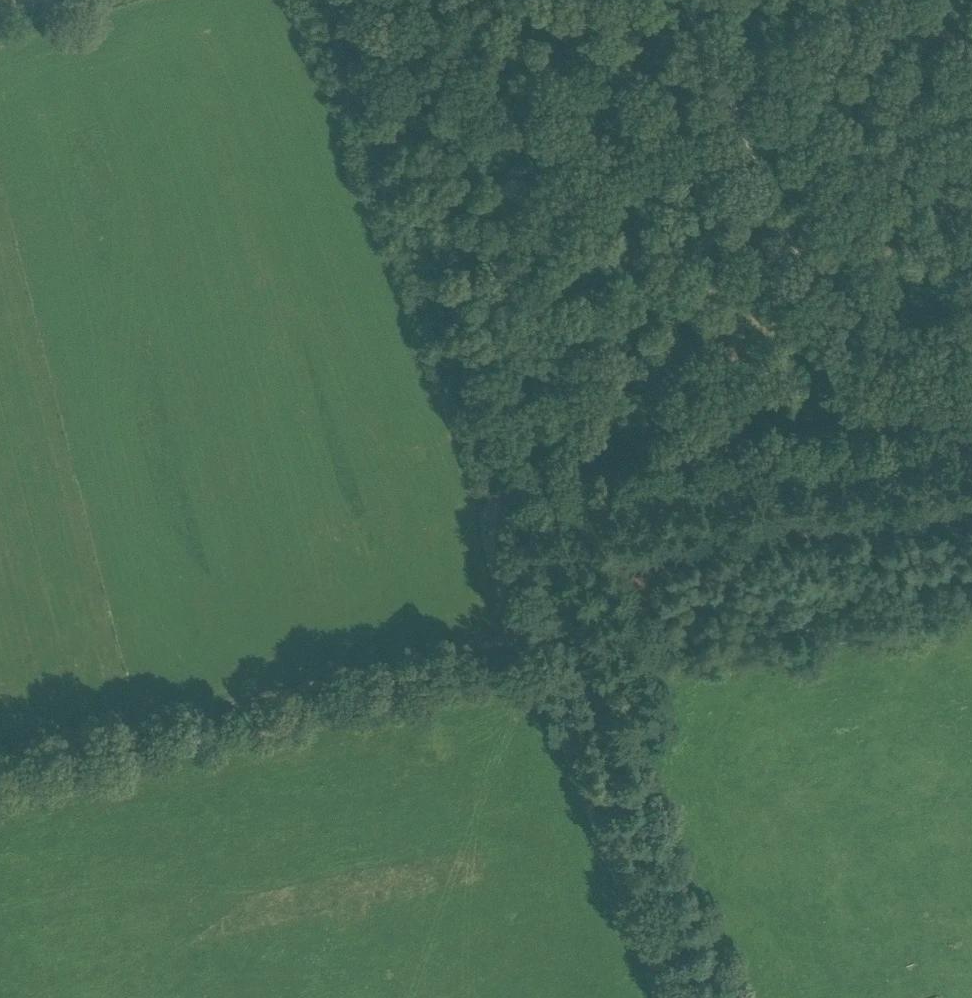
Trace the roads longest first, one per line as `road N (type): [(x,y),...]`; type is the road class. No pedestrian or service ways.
road 1 (track): [(523,635),(479,539),(480,514),(497,489),(564,470),(868,426)]
road 2 (track): [(0,752),(523,635)]
road 3 (track): [(523,635),(667,997)]

